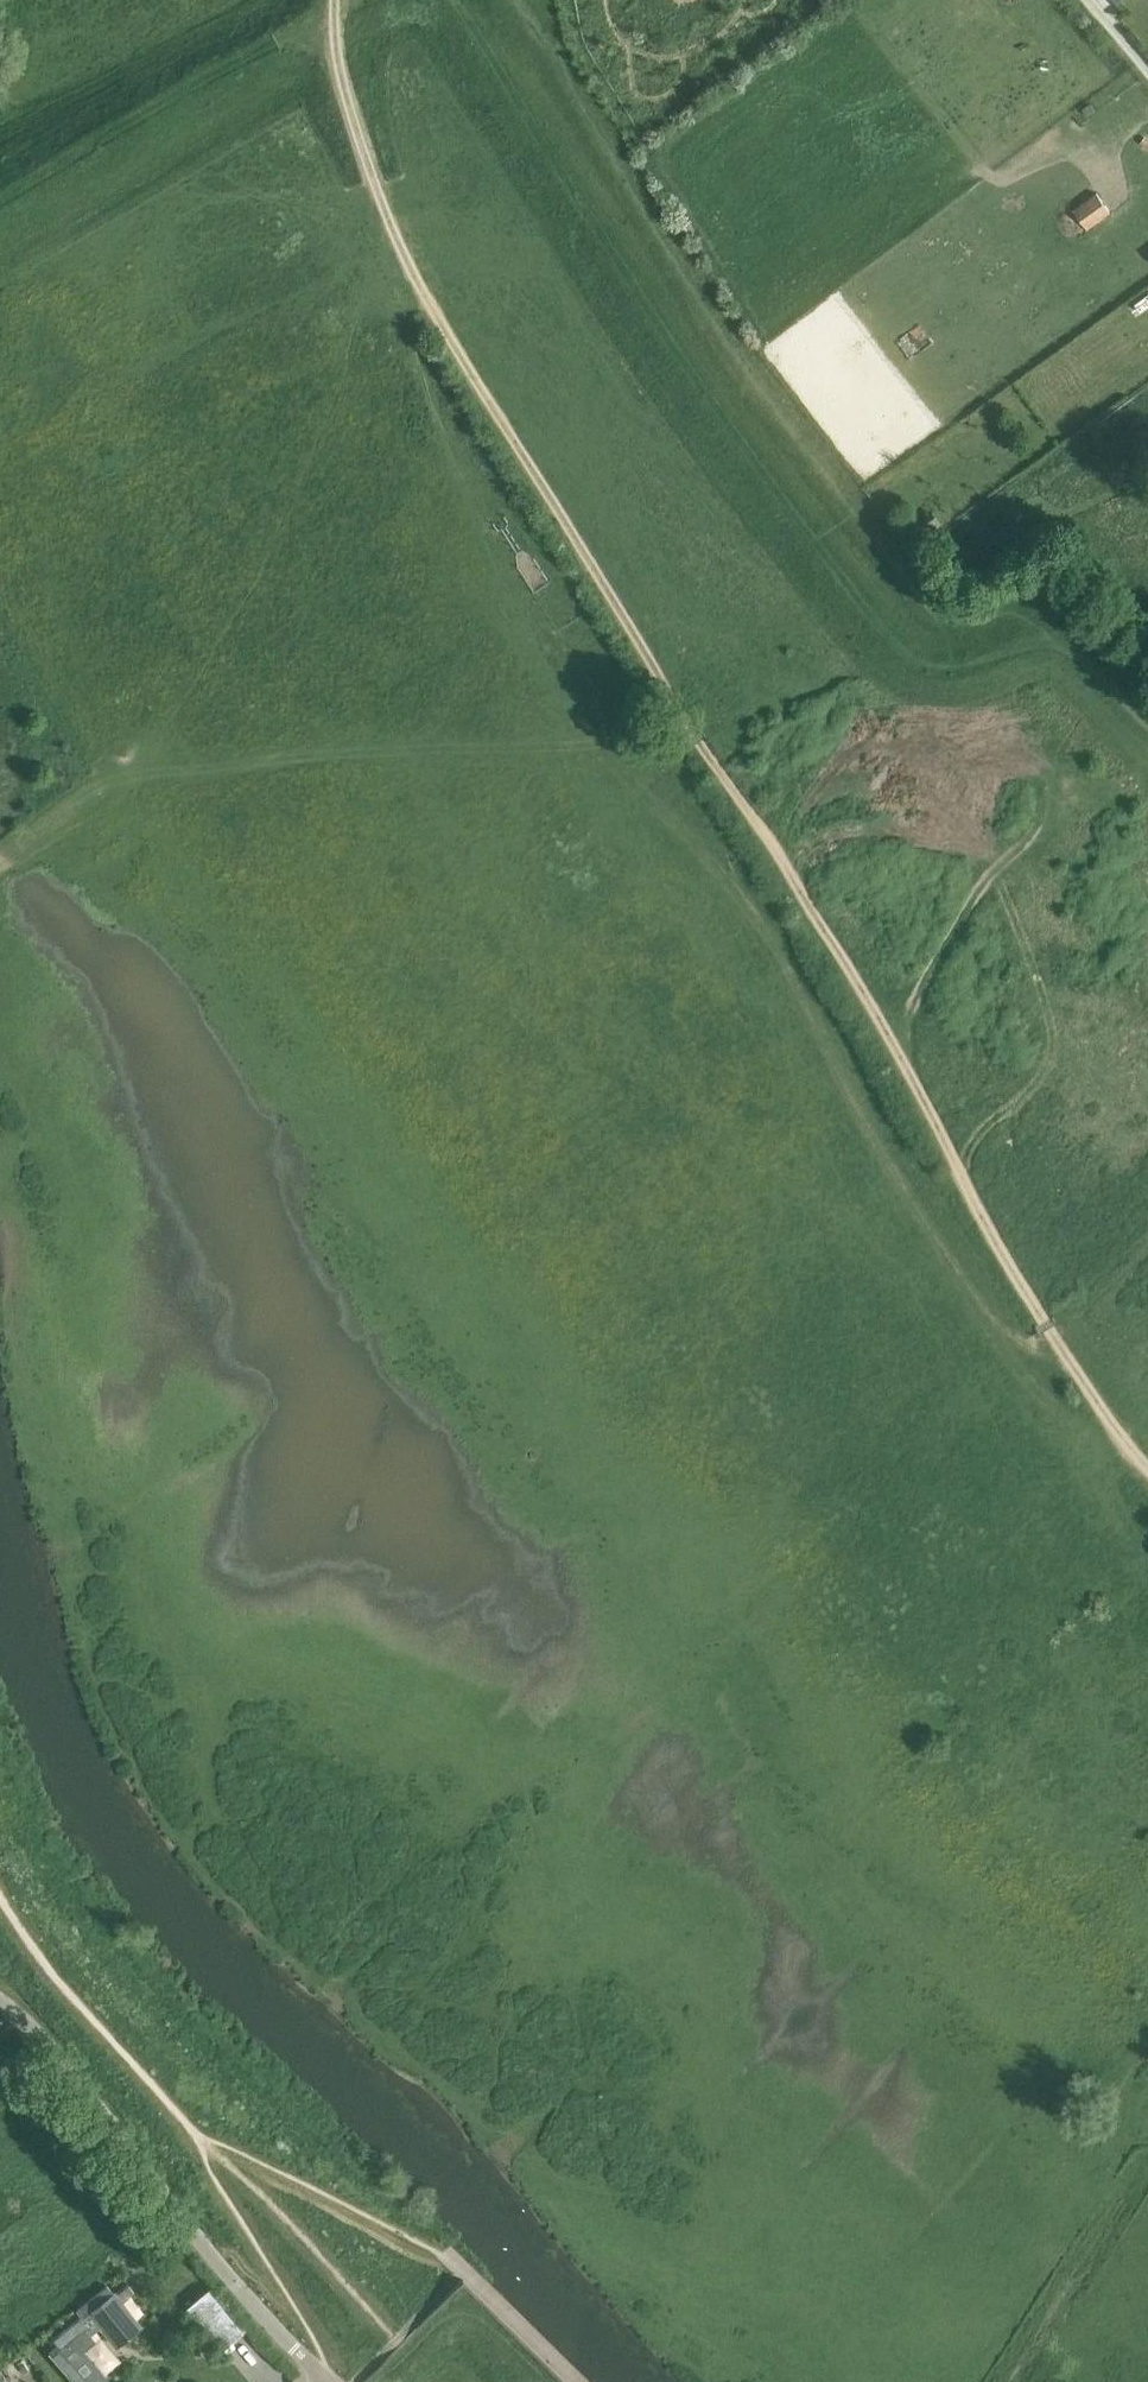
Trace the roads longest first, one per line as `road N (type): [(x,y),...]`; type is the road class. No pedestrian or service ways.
road 1 (track): [(335,0),(339,85),(398,241),(436,313),(839,967),(1049,1336),(1147,1472)]
road 2 (unclassified): [(333,2381),(236,2284),(18,2012),(0,2000)]

